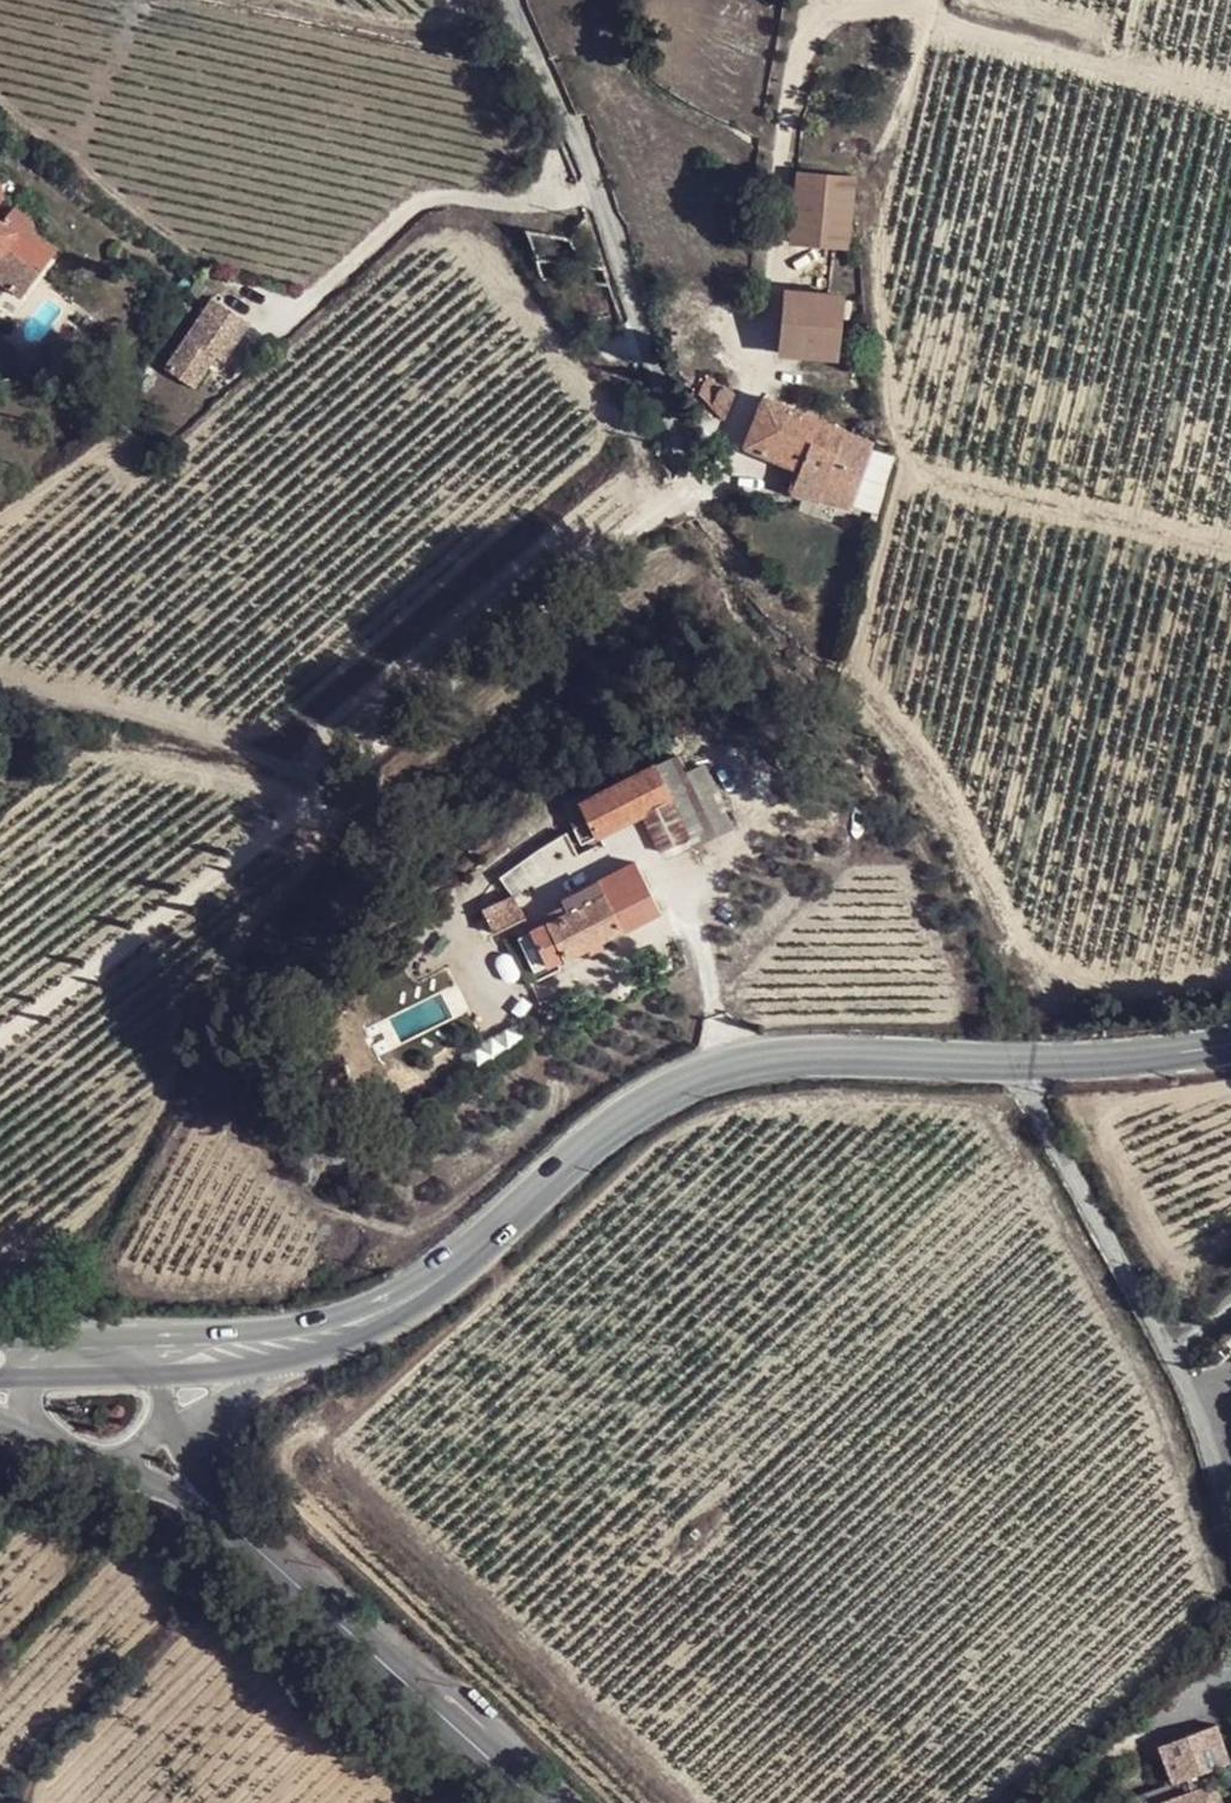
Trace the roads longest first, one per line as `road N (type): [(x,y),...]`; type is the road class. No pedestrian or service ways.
road 1 (primary): [(1029,1063),(793,1054),(707,1073),(615,1121),(493,1232)]
road 2 (residential): [(1029,1063),(1038,1114),(1187,1396),(1230,1542)]
road 3 (tertiary): [(540,1802),(246,1540)]
road 4 (primary): [(493,1232),(397,1293),(326,1317),(133,1333)]
road 5 (unclassified): [(514,0),(647,352)]
road 6 (primary): [(329,1349),(420,1305),(493,1232)]
road 7 (primary): [(1230,1048),(1029,1063)]
road 8 (tertiary): [(173,1427),(329,1349)]
road 9 (primary): [(157,1374),(208,1373),(329,1349)]
road 10 (tertiary): [(108,1461),(246,1540)]
road 11 (tertiary): [(246,1540),(173,1427)]
road 12 (primary): [(27,1376),(157,1374)]

